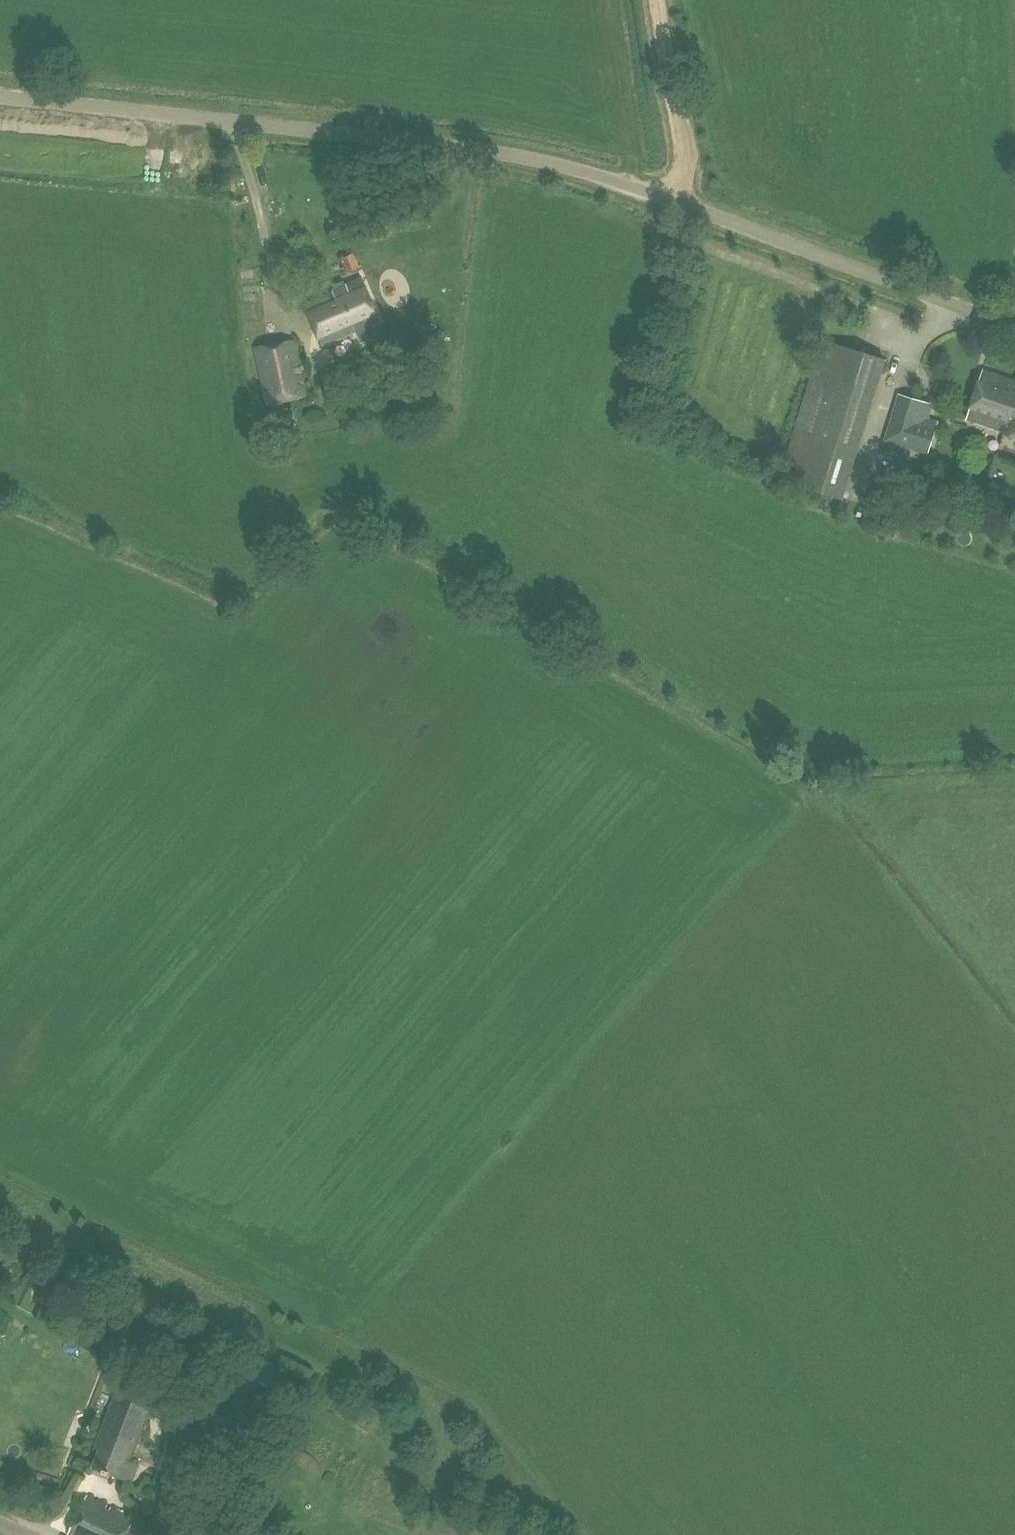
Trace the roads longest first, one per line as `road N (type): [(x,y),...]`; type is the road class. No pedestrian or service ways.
road 1 (unclassified): [(1014,328),(674,200),(480,148),(0,99)]
road 2 (track): [(674,200),(685,149),(661,0)]

